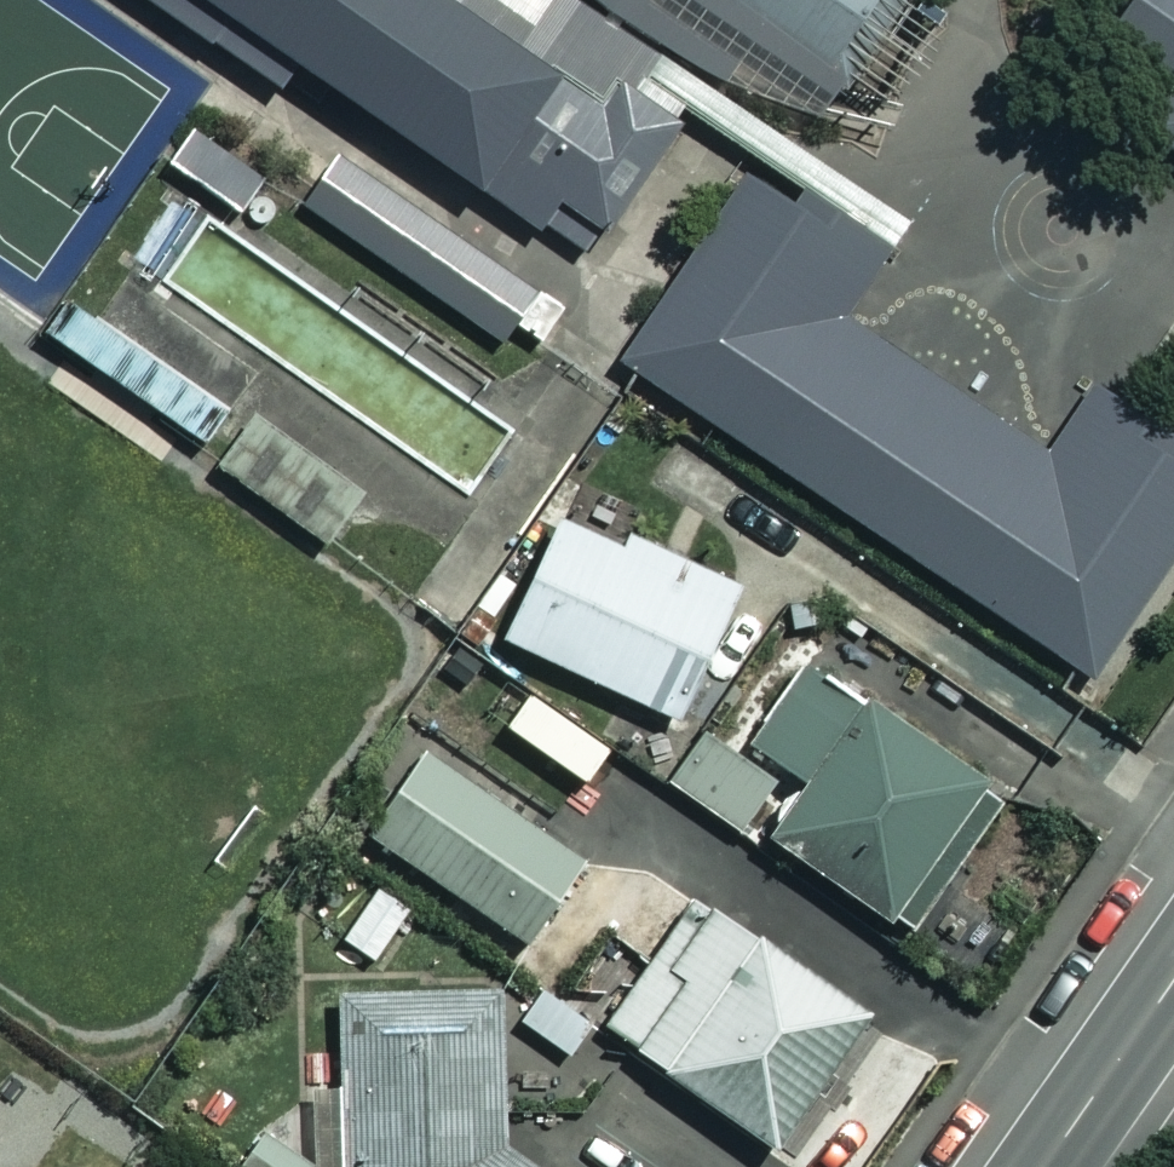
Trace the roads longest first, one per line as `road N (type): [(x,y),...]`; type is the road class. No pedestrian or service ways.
road 1 (tertiary): [(1045,1166),(1173,980)]

